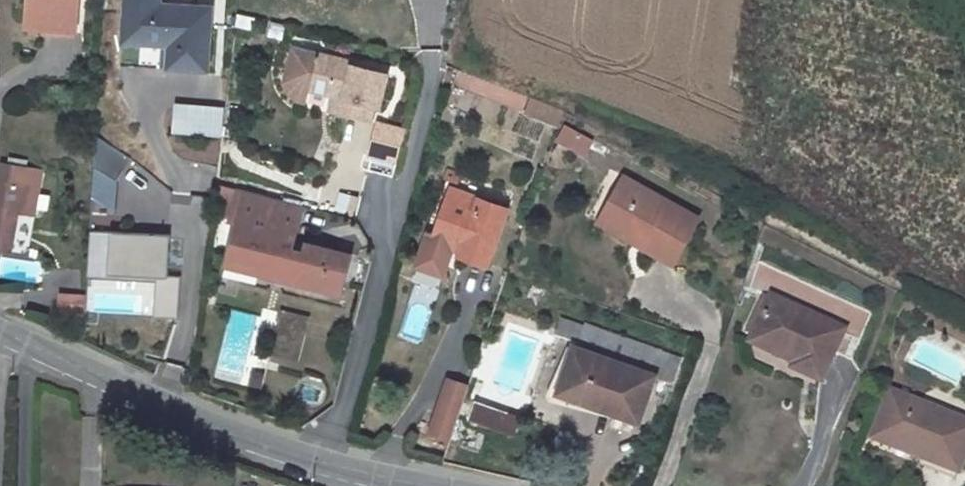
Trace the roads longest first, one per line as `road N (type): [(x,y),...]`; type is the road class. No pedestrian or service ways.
road 1 (residential): [(0,331),(274,447),(420,485)]

